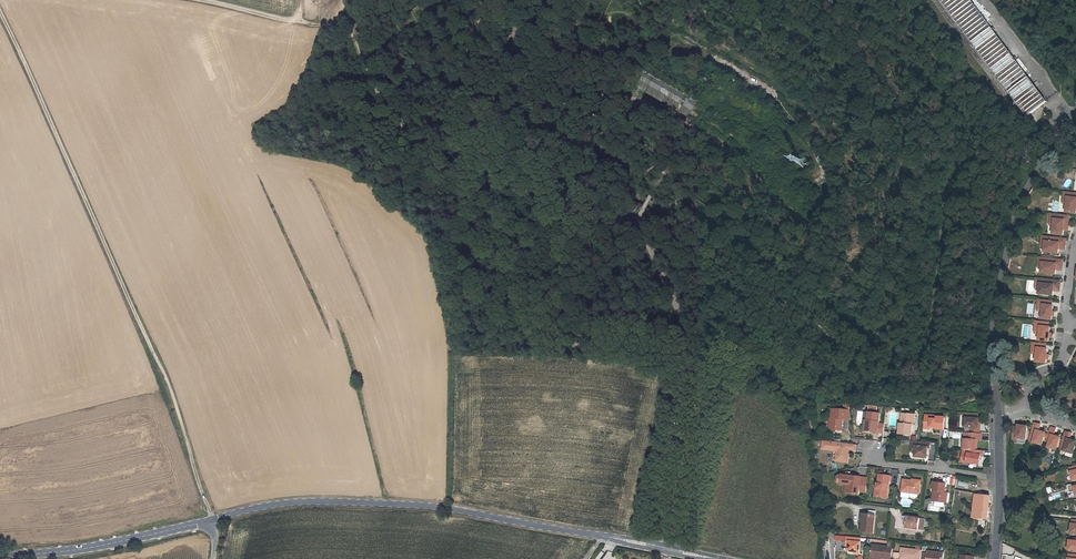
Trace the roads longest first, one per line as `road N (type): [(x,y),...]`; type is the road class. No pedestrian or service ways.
road 1 (track): [(691,140),(736,166),(789,227),(819,219),(829,180),(821,158),(778,109),(670,43),(621,47),(574,65),(571,86),(580,95),(656,117),(682,134)]
road 2 (track): [(212,521),(174,397),(0,11)]
road 3 (tertiary): [(212,521),(307,501),(354,502),(442,507),(603,538)]
road 4 (track): [(732,67),(638,220),(699,364)]
road 5 (unclassified): [(1072,120),(1021,225),(991,343),(997,421)]
road 6 (tertiary): [(0,556),(212,521)]
road 7 (track): [(699,364),(666,550)]
road 8 (residential): [(871,451),(881,463),(998,479)]
road 9 (track): [(202,0),(326,23)]

